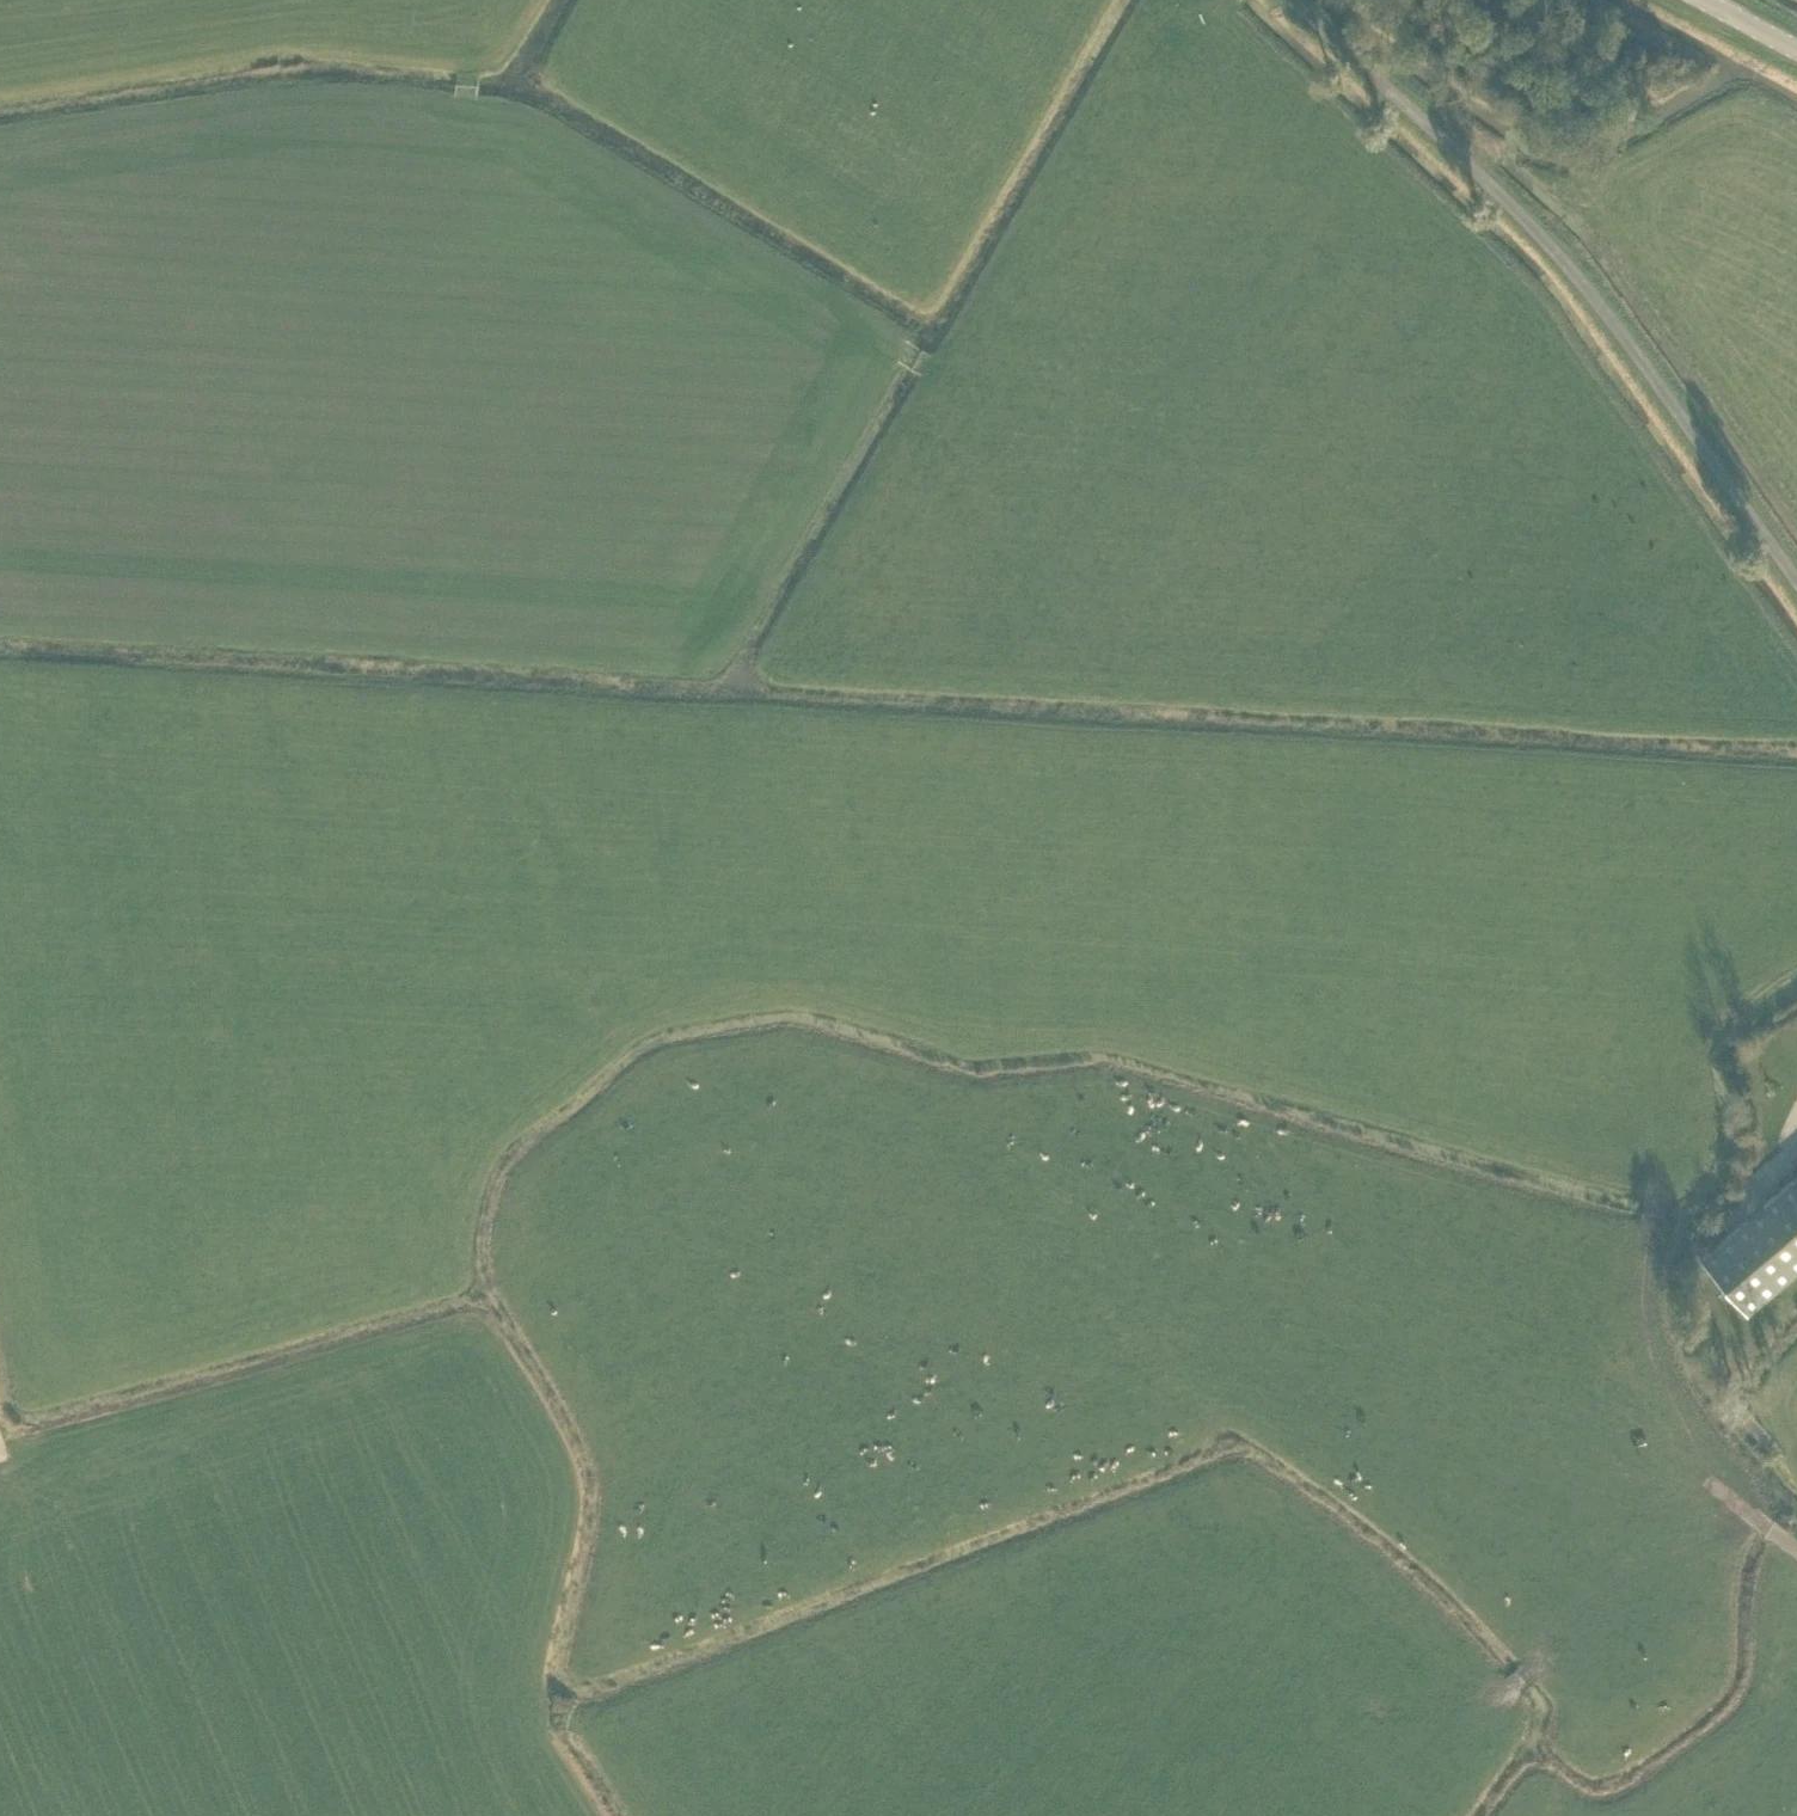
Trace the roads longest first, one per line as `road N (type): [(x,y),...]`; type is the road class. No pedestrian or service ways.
road 1 (residential): [(1796,582),(1539,230),(1296,0)]

